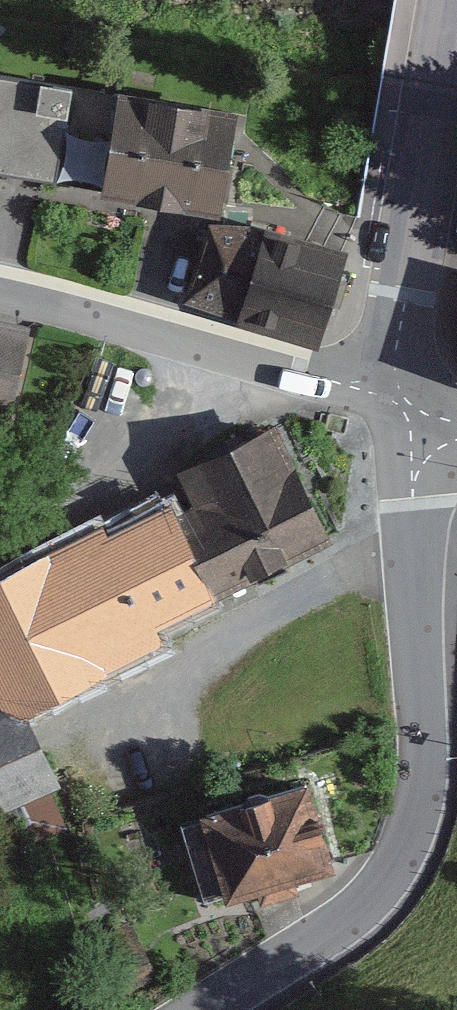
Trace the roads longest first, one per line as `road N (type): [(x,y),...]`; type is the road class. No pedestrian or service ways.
road 1 (unclassified): [(393,396),(430,752),(420,828),(386,883),(334,933),(216,1009)]
road 2 (unclassified): [(393,396),(0,291)]
road 3 (residential): [(454,0),(393,396)]

